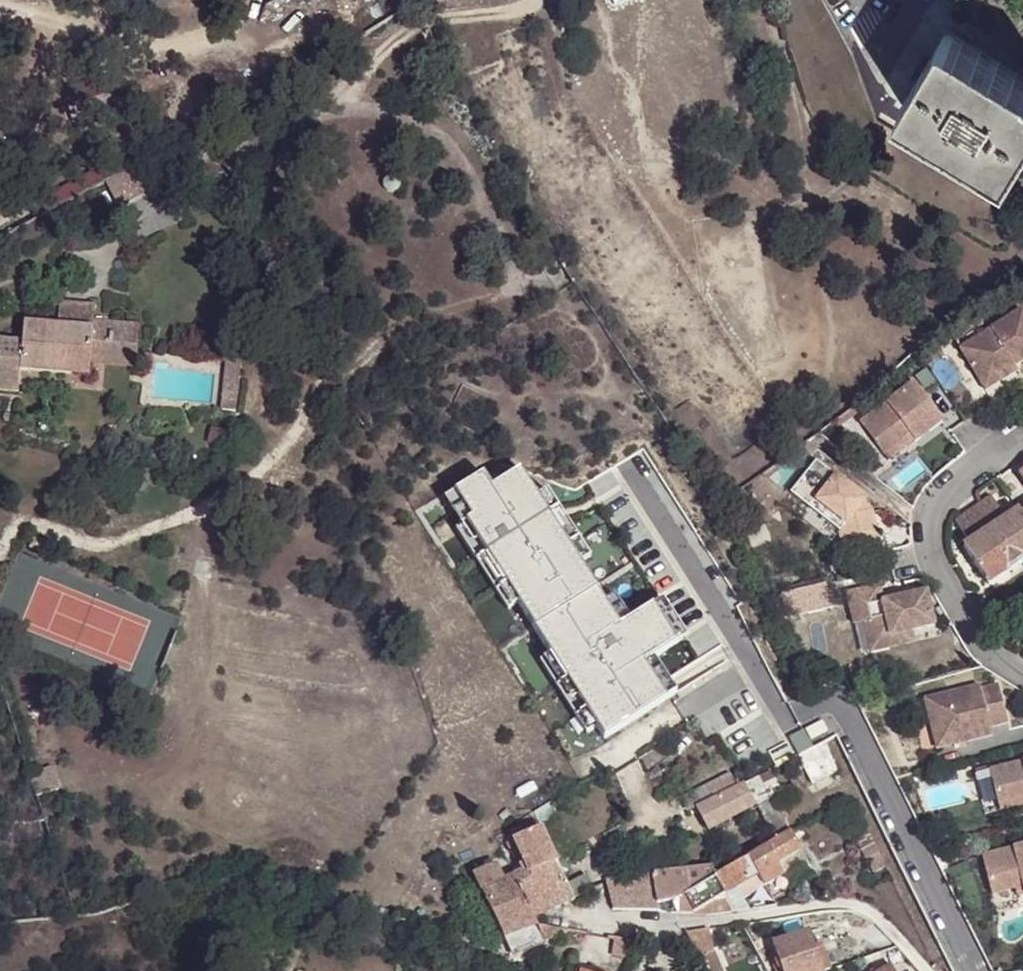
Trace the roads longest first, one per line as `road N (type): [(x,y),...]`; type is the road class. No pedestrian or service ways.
road 1 (residential): [(587,916),(634,927),(838,902),(866,906),(931,970)]
road 2 (residential): [(1022,430),(946,496),(931,554),(985,642),(1022,670)]
road 3 (track): [(240,0),(231,27),(197,45),(161,49),(0,2)]

